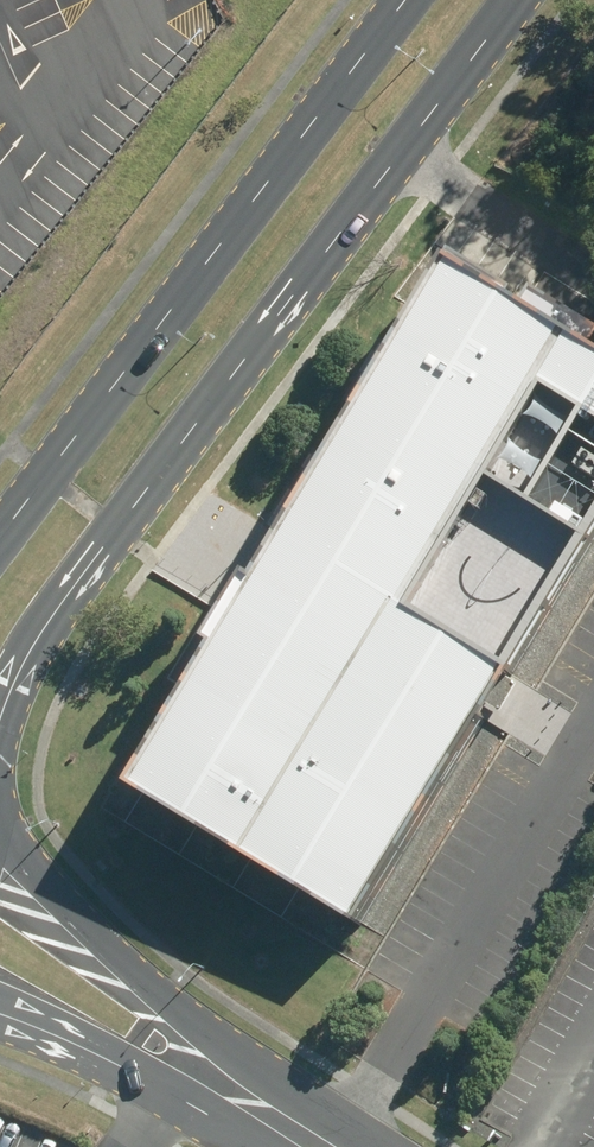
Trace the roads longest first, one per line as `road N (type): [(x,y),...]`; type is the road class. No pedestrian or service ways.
road 1 (secondary): [(515,0),(44,631),(0,731)]
road 2 (secondary): [(0,535),(402,0)]
road 3 (tertiary): [(0,841),(196,1074)]
road 4 (tertiary): [(196,1074),(0,1014)]
road 5 (tertiary): [(196,1074),(318,1146)]

